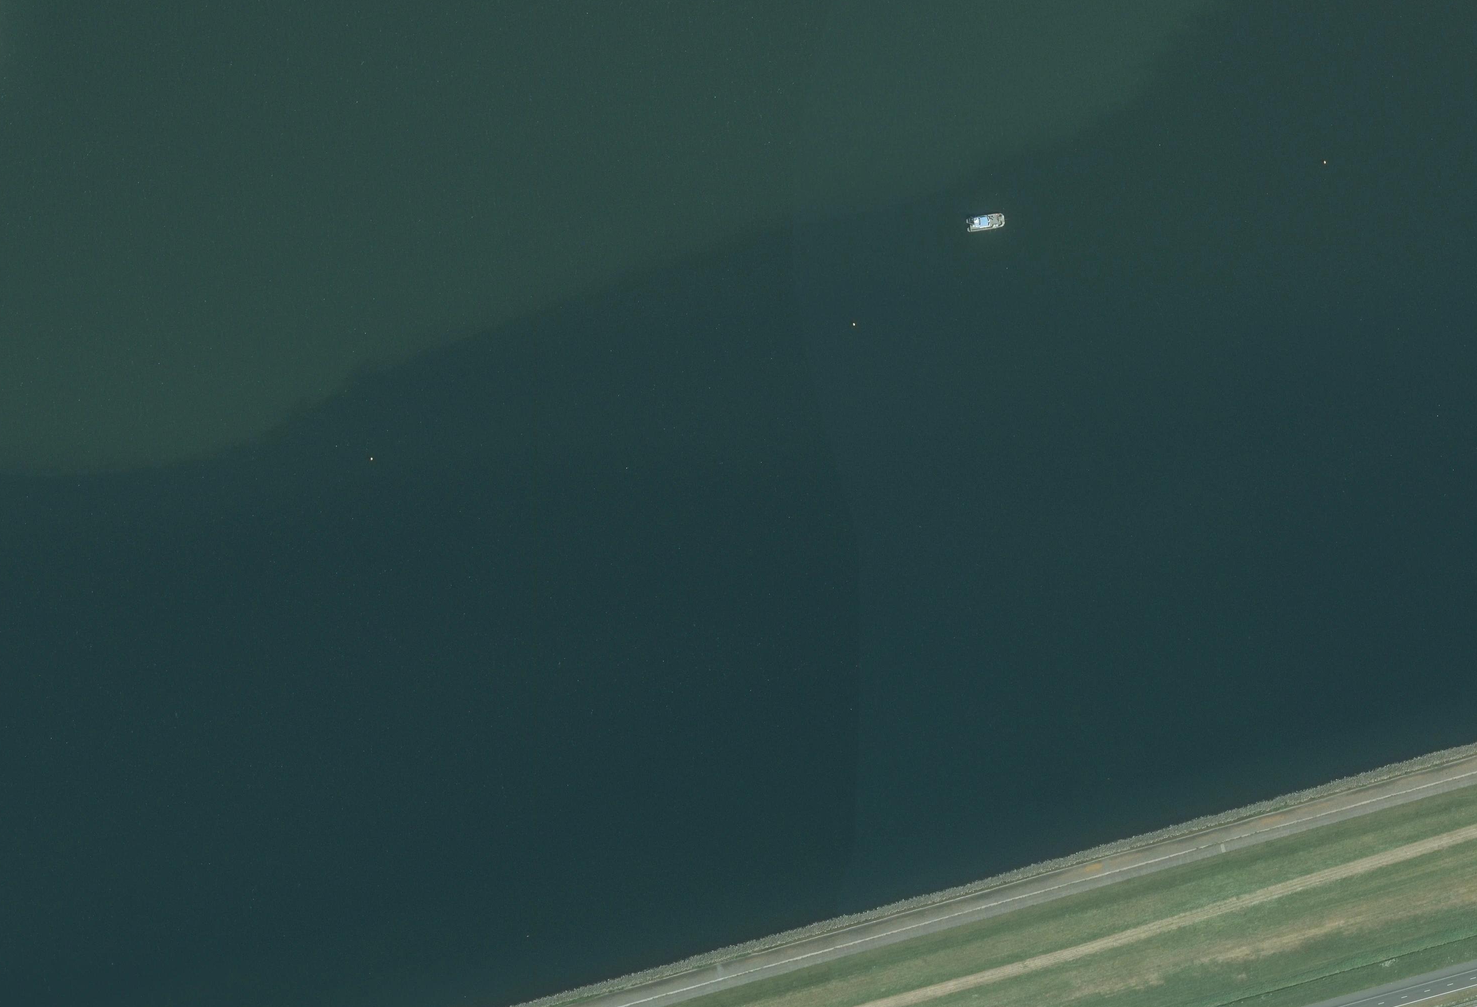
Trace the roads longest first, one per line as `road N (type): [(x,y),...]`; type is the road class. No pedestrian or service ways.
road 1 (track): [(873,1006),(1476,830)]

